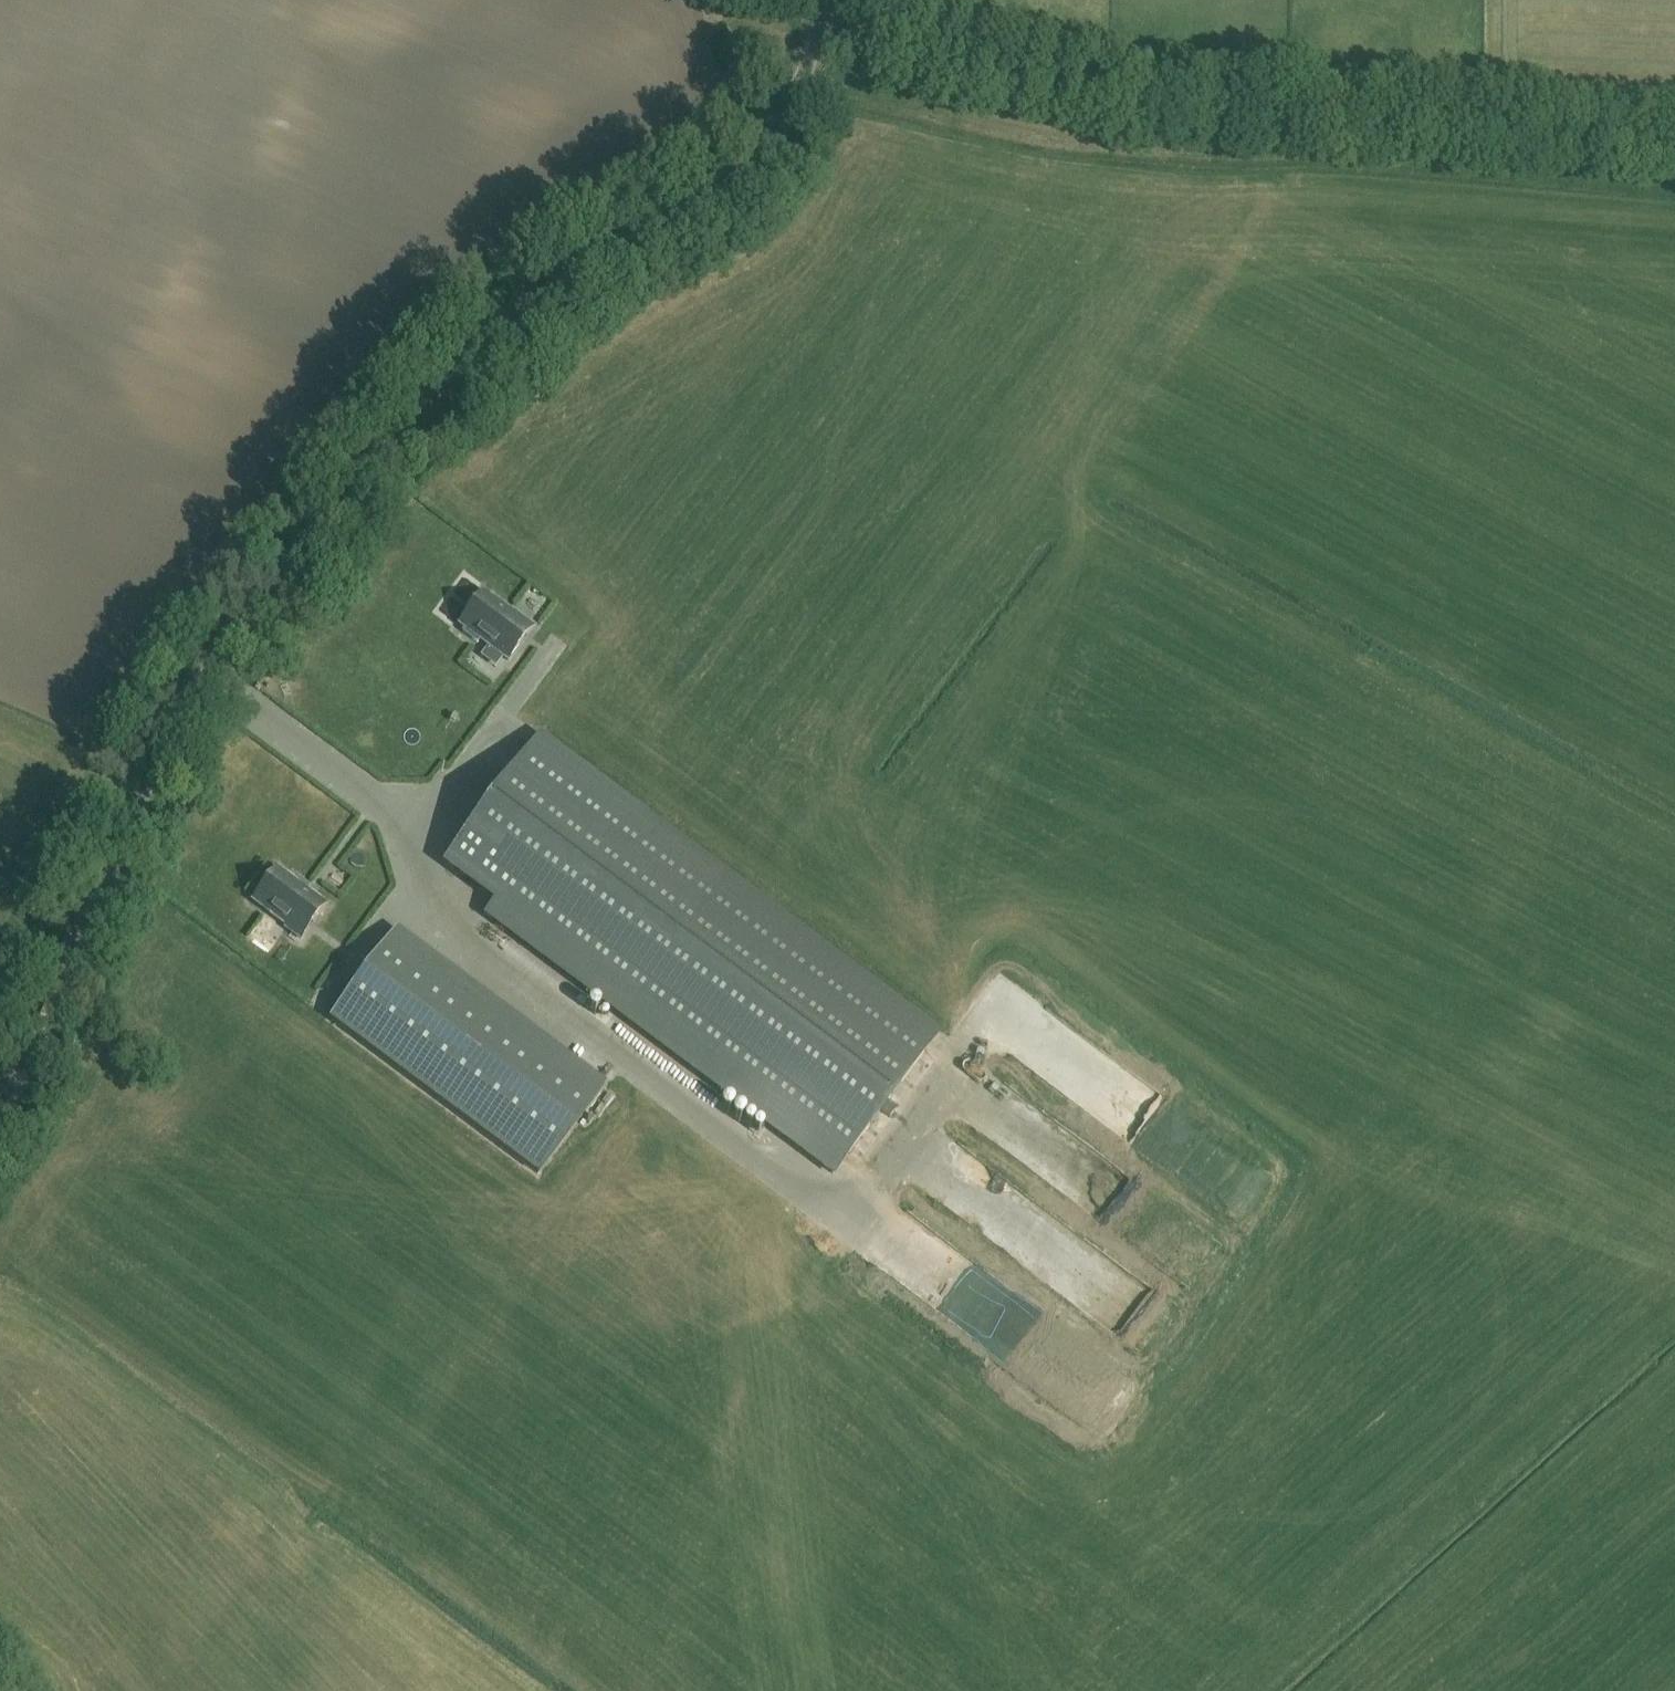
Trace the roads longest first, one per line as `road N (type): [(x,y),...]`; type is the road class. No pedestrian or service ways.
road 1 (unclassified): [(0,1112),(142,793),(184,713),(275,581),(448,382),(528,311),(577,271),(748,172),(806,65),(818,7)]
road 2 (unclassified): [(1674,159),(1122,107),(997,81),(818,7)]

